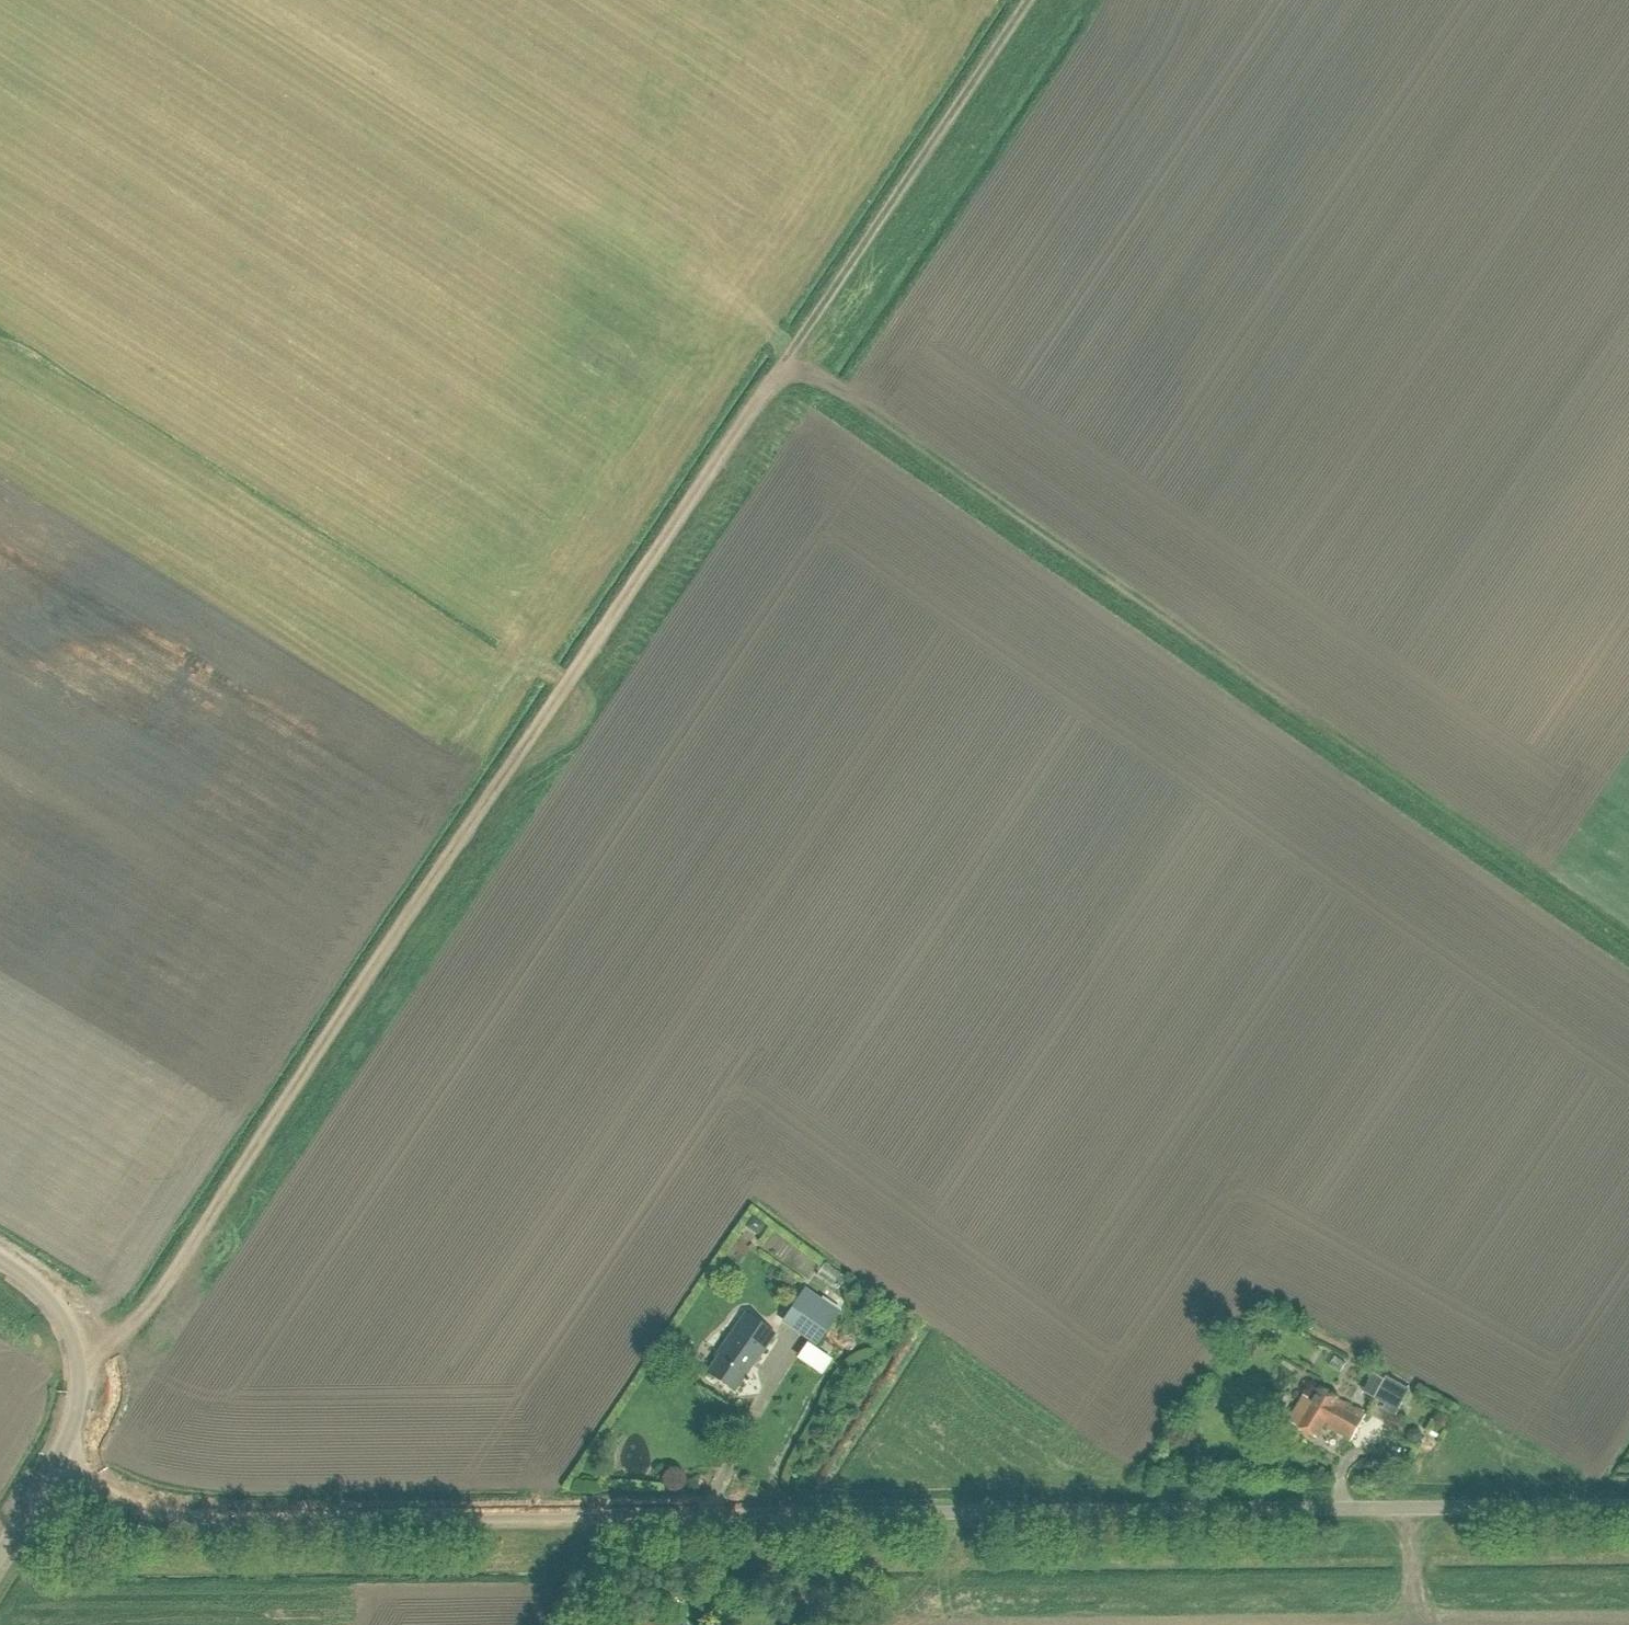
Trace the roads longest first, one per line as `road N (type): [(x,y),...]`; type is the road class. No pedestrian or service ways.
road 1 (track): [(74,1362),(115,1351),(779,371),(805,373),(832,388),(1628,935)]
road 2 (unclassified): [(58,1458),(131,1506),(198,1522),(1628,1505)]
road 3 (track): [(779,371),(1028,0)]
road 4 (tertiary): [(58,1458),(79,1396),(67,1325),(21,1267),(0,1254)]

